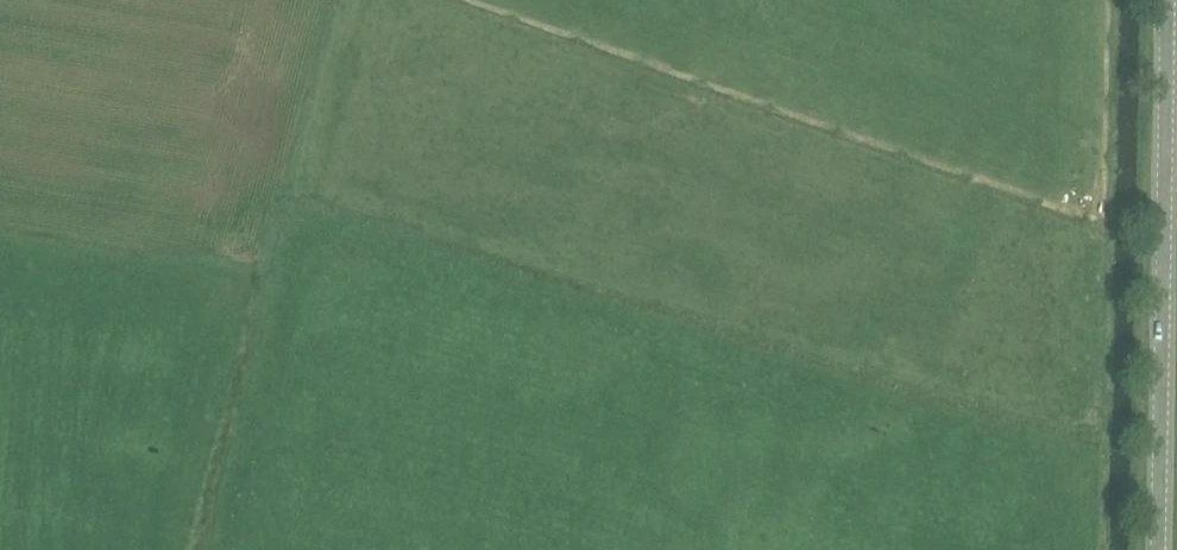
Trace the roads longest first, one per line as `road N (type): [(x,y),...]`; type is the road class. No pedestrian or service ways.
road 1 (tertiary): [(1159,549),(1169,0)]

